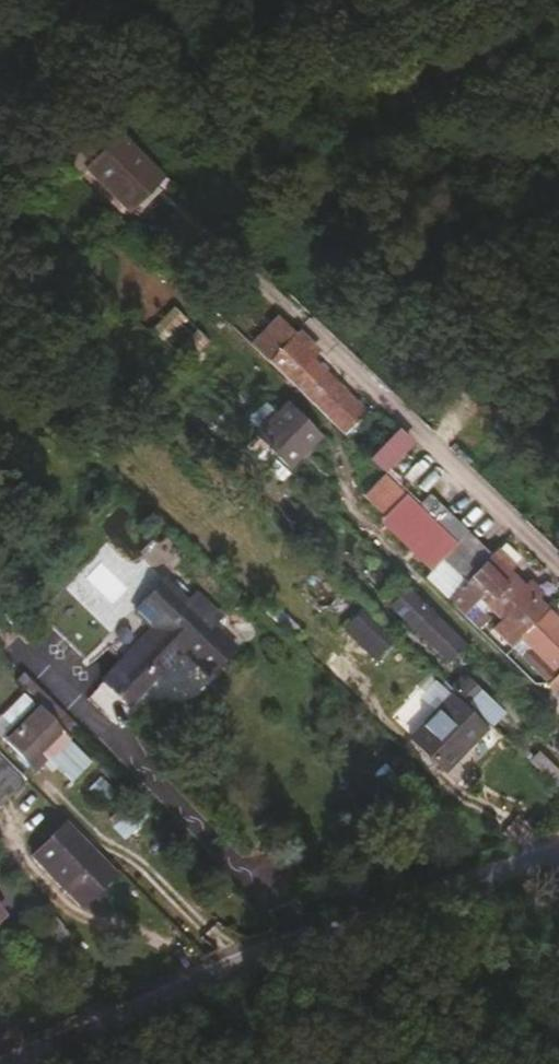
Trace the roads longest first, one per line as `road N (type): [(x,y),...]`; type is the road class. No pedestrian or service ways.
road 1 (residential): [(558,851),(255,970),(55,1063)]

